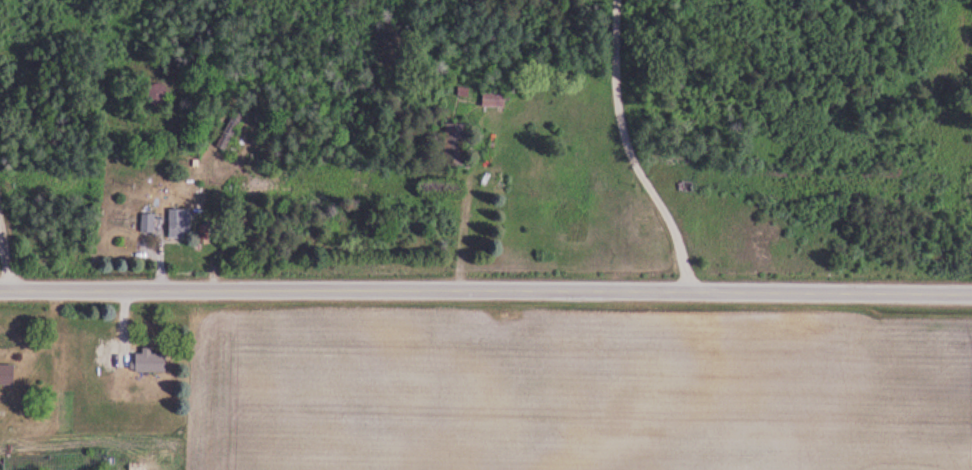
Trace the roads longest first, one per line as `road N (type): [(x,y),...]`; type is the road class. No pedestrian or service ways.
road 1 (residential): [(0,290),(971,297)]
road 2 (track): [(698,293),(615,99),(617,0)]

